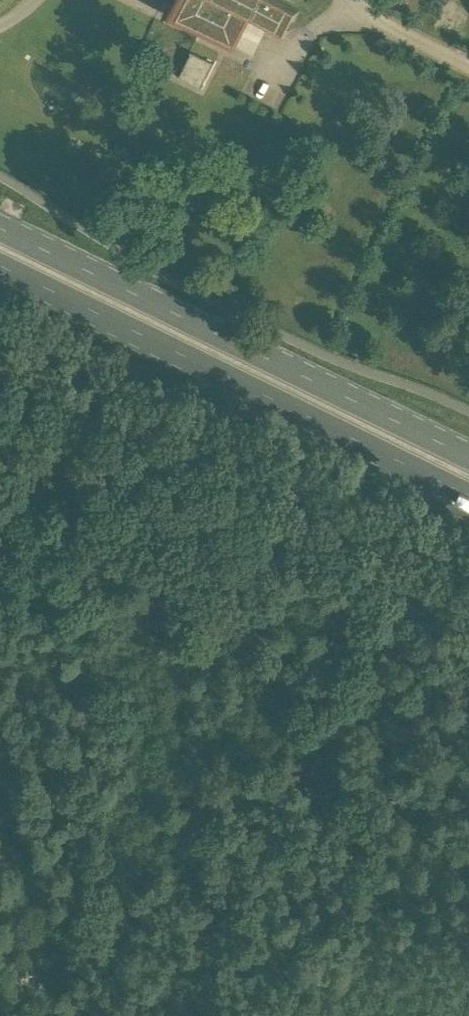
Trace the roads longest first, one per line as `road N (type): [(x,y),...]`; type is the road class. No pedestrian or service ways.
road 1 (primary): [(0,268),(468,497)]
road 2 (primary): [(468,457),(0,229)]
road 3 (track): [(468,111),(355,339)]

